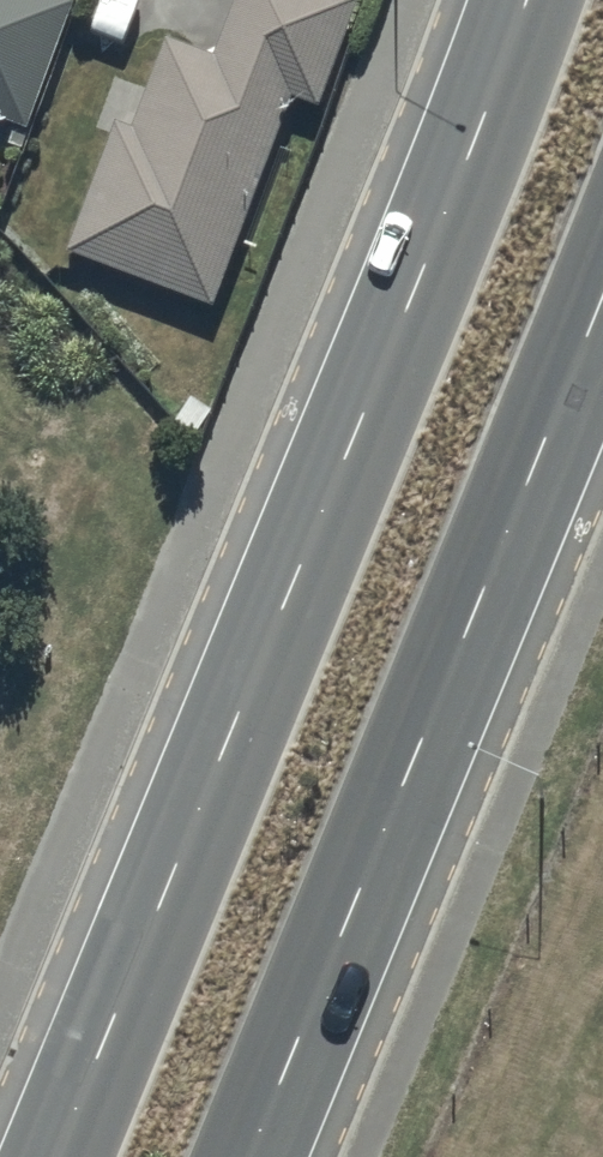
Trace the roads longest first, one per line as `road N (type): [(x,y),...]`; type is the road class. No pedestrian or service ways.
road 1 (trunk): [(53,1156),(410,303),(525,0)]
road 2 (trunk): [(602,296),(256,1156)]

